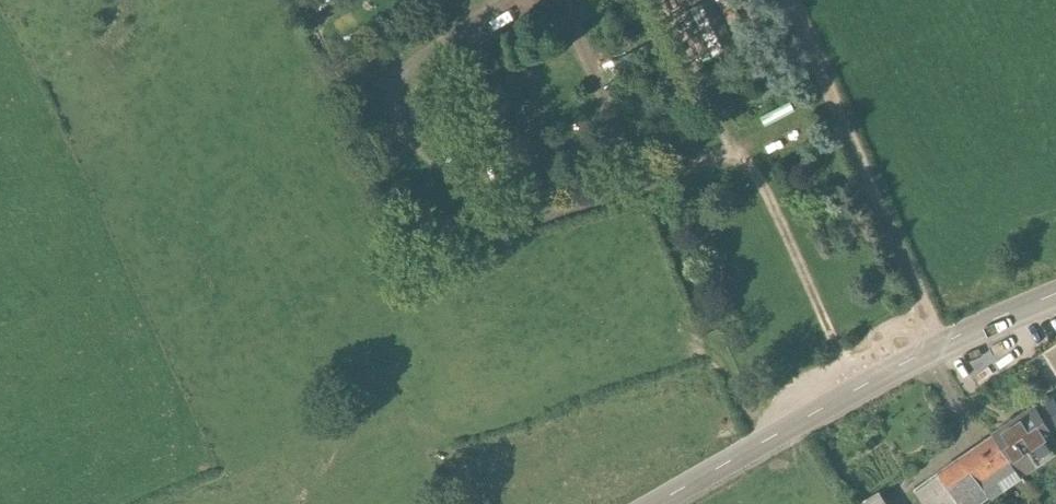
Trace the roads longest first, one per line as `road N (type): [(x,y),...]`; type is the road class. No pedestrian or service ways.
road 1 (residential): [(659,503),(948,344),(1055,298)]
road 2 (track): [(794,0),(948,344)]

